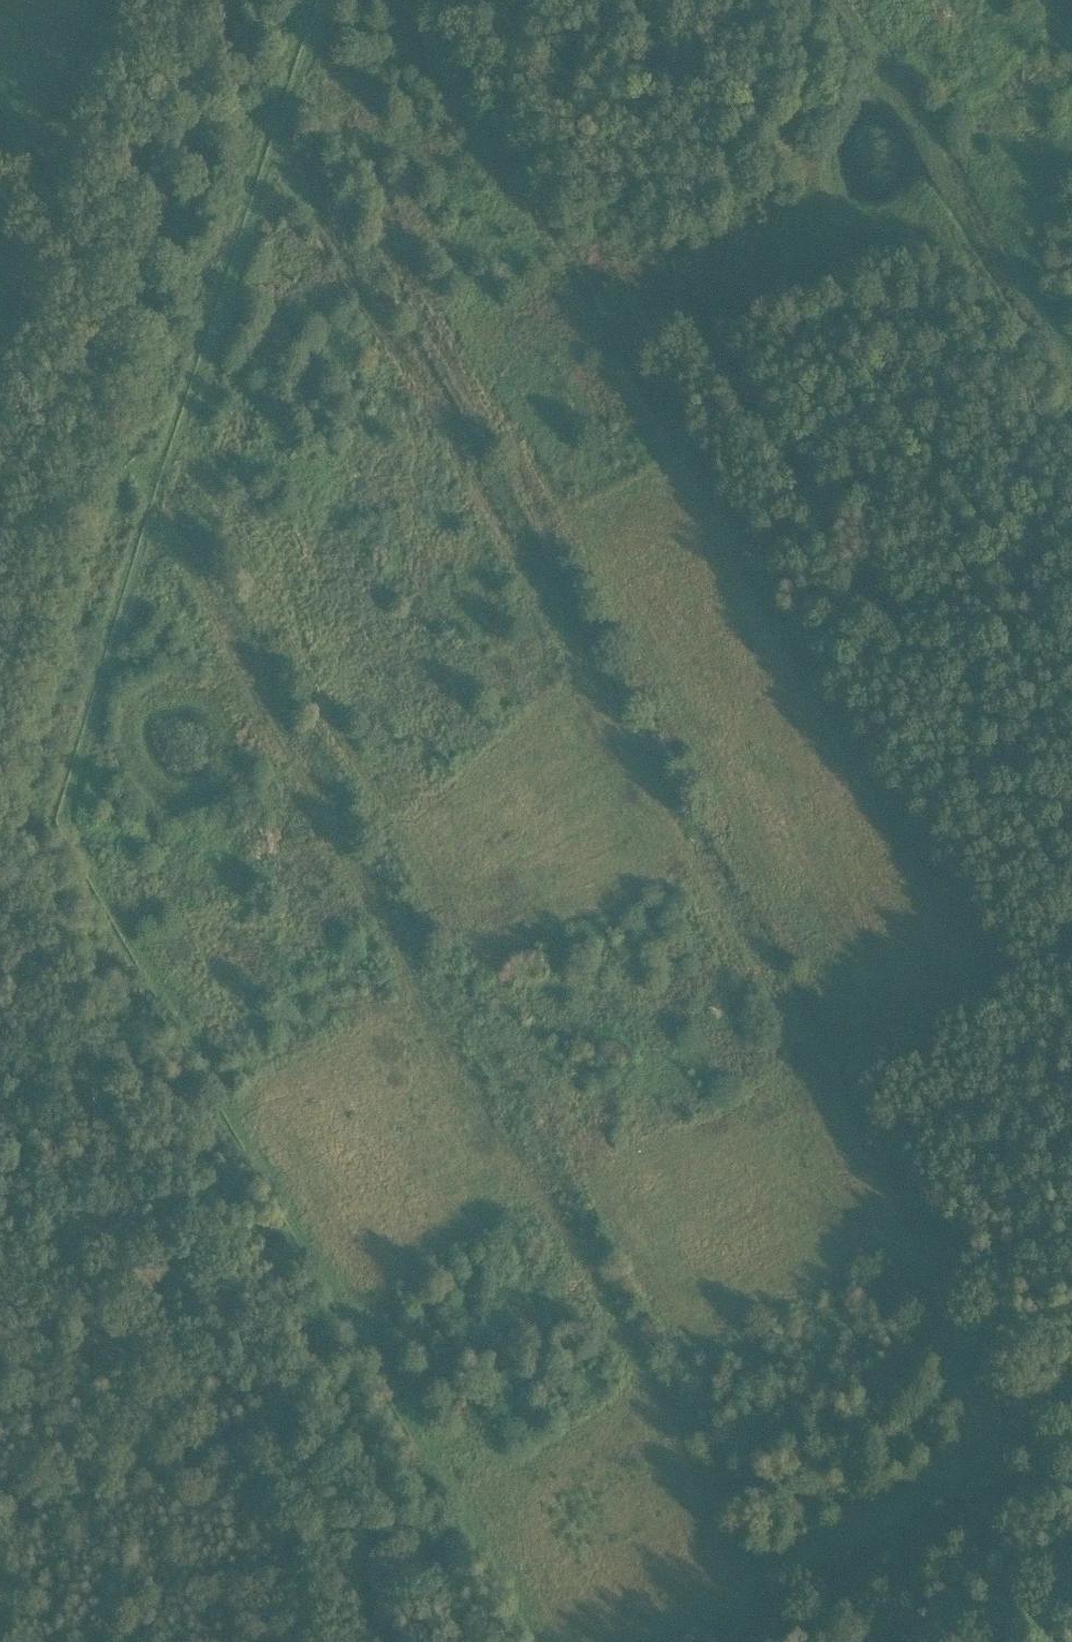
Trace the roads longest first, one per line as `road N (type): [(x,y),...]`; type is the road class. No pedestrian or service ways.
road 1 (track): [(233,0),(0,715)]
road 2 (track): [(0,1250),(284,1451),(370,1641)]

